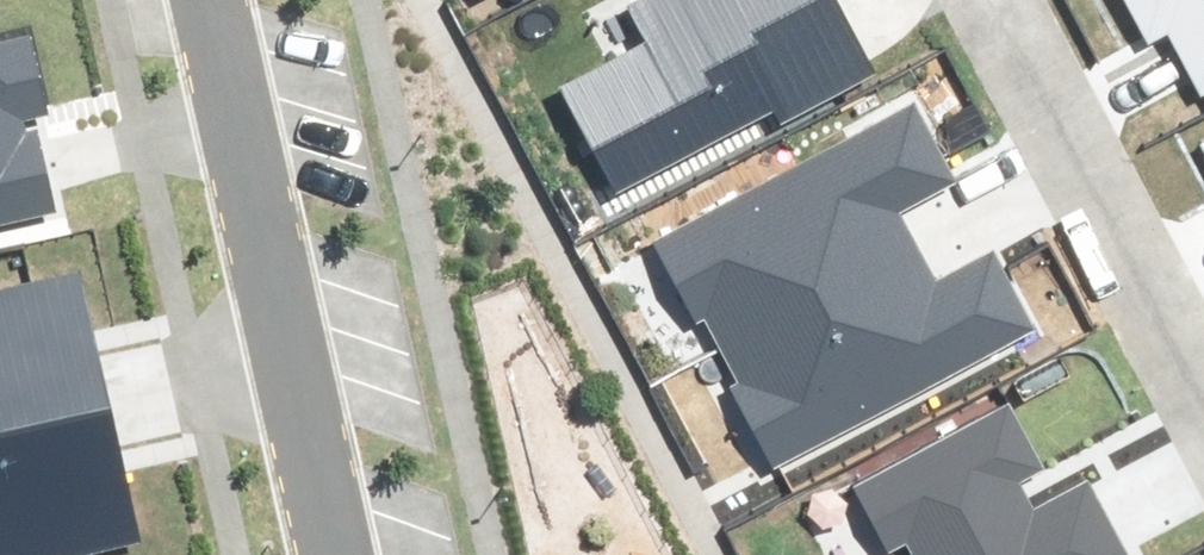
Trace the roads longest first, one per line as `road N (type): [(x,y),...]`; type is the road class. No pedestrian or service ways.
road 1 (residential): [(332,554),(209,0)]
road 2 (residential): [(1203,409),(983,0)]

